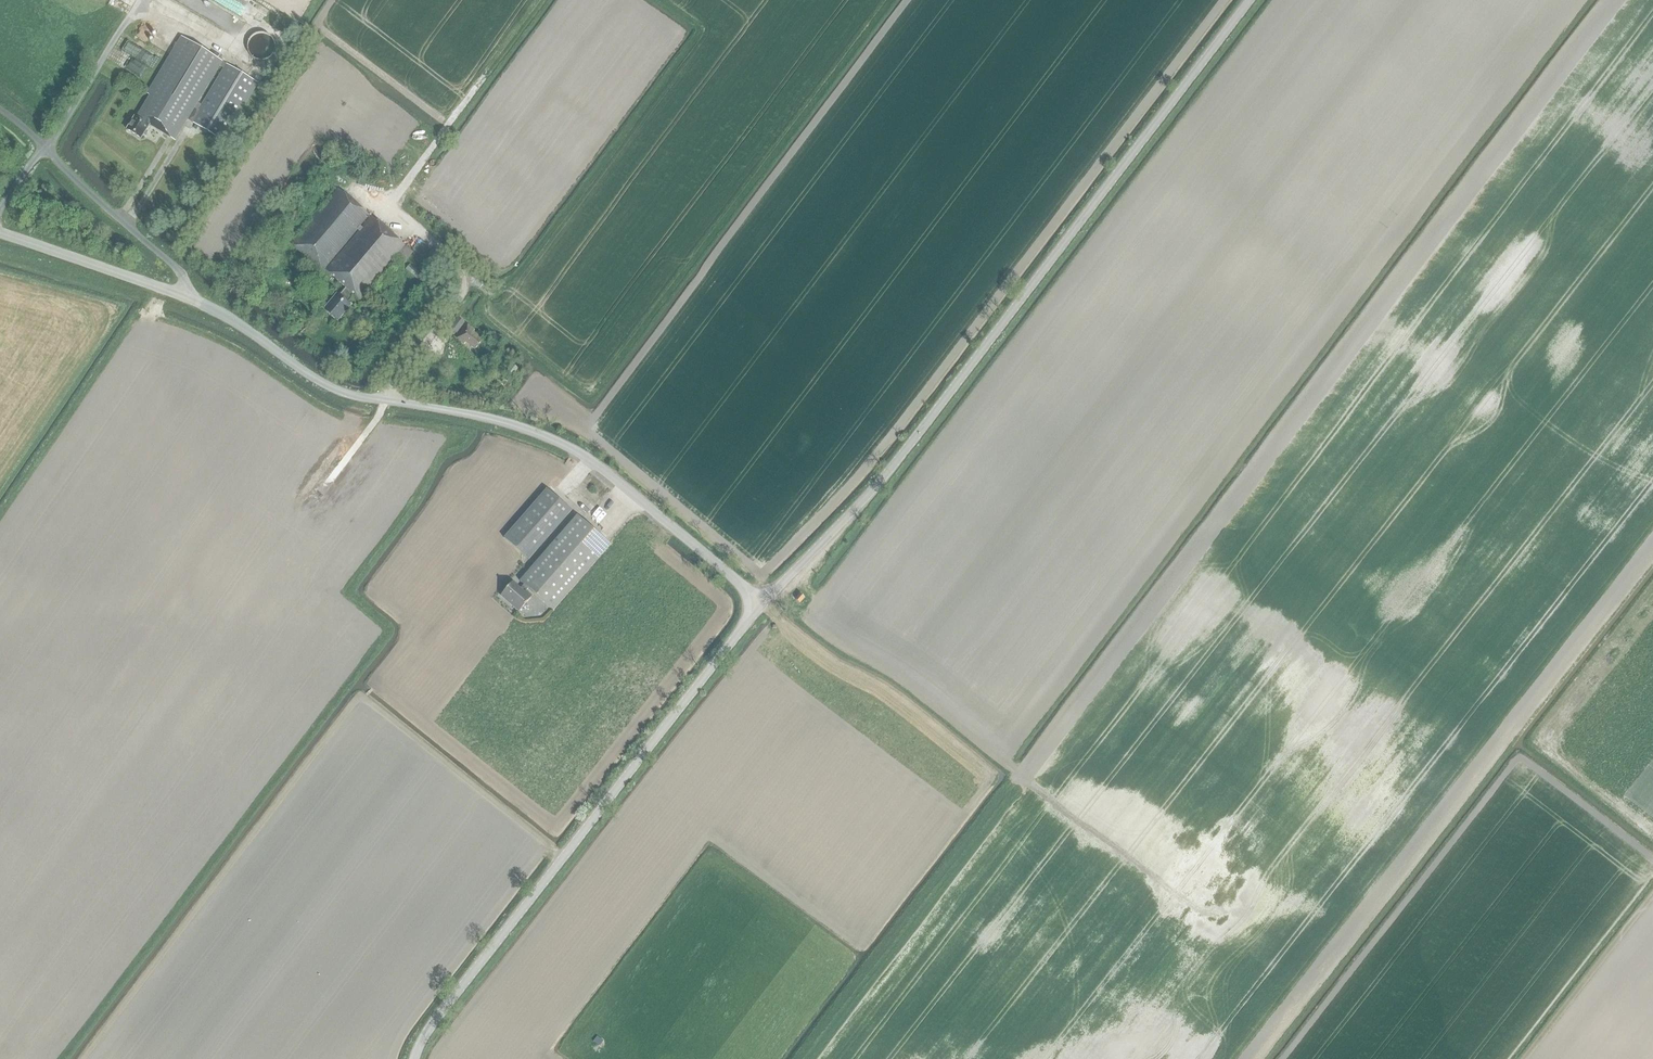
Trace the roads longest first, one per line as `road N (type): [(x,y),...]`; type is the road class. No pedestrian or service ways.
road 1 (unclassified): [(762,603),(583,455),(544,435),(333,388),(184,296),(0,232)]
road 2 (tertiary): [(762,603),(888,474),(1250,0)]
road 3 (tertiary): [(414,1058),(430,1027),(762,603)]

